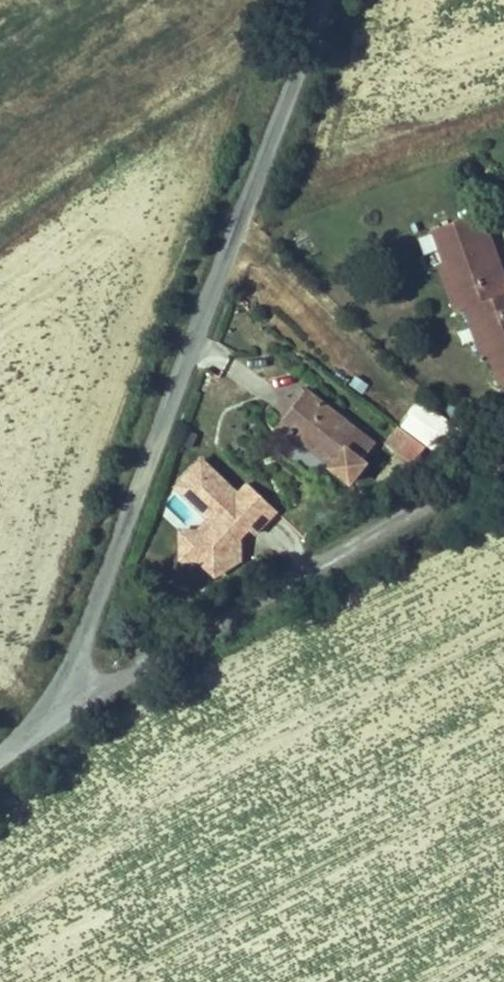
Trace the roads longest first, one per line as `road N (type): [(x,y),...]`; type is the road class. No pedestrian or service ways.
road 1 (tertiary): [(325,0),(226,230),(72,651),(65,706)]
road 2 (unclassified): [(65,706),(189,636)]

